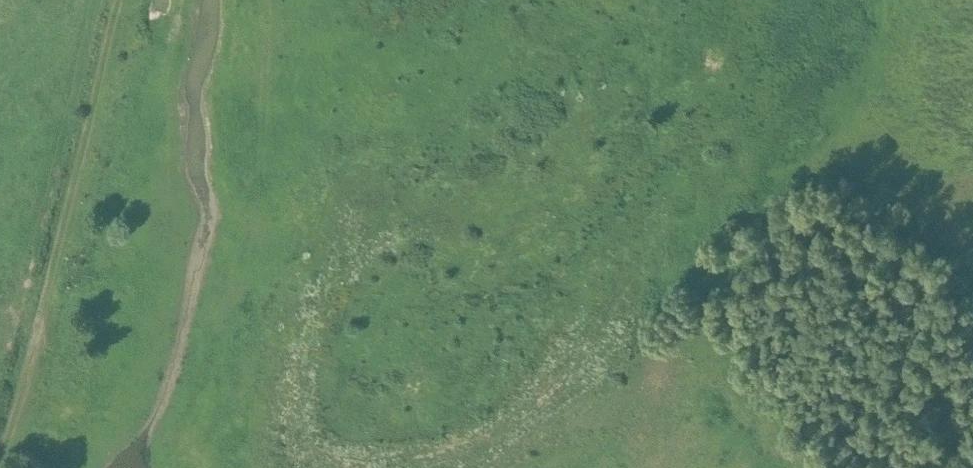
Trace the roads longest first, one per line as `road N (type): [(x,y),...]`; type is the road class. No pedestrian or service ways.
road 1 (track): [(0,453),(115,0)]

